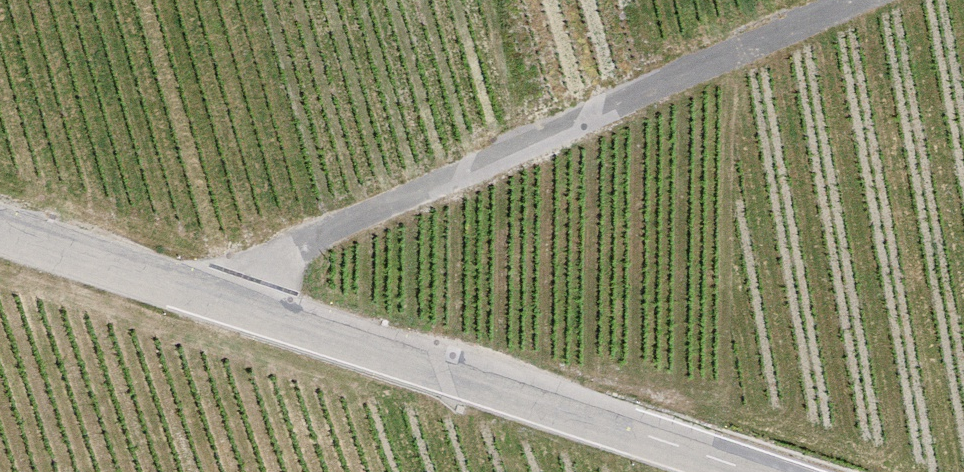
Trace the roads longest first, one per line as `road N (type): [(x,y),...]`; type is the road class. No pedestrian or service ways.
road 1 (tertiary): [(0,230),(737,471)]
road 2 (track): [(857,0),(192,292)]

